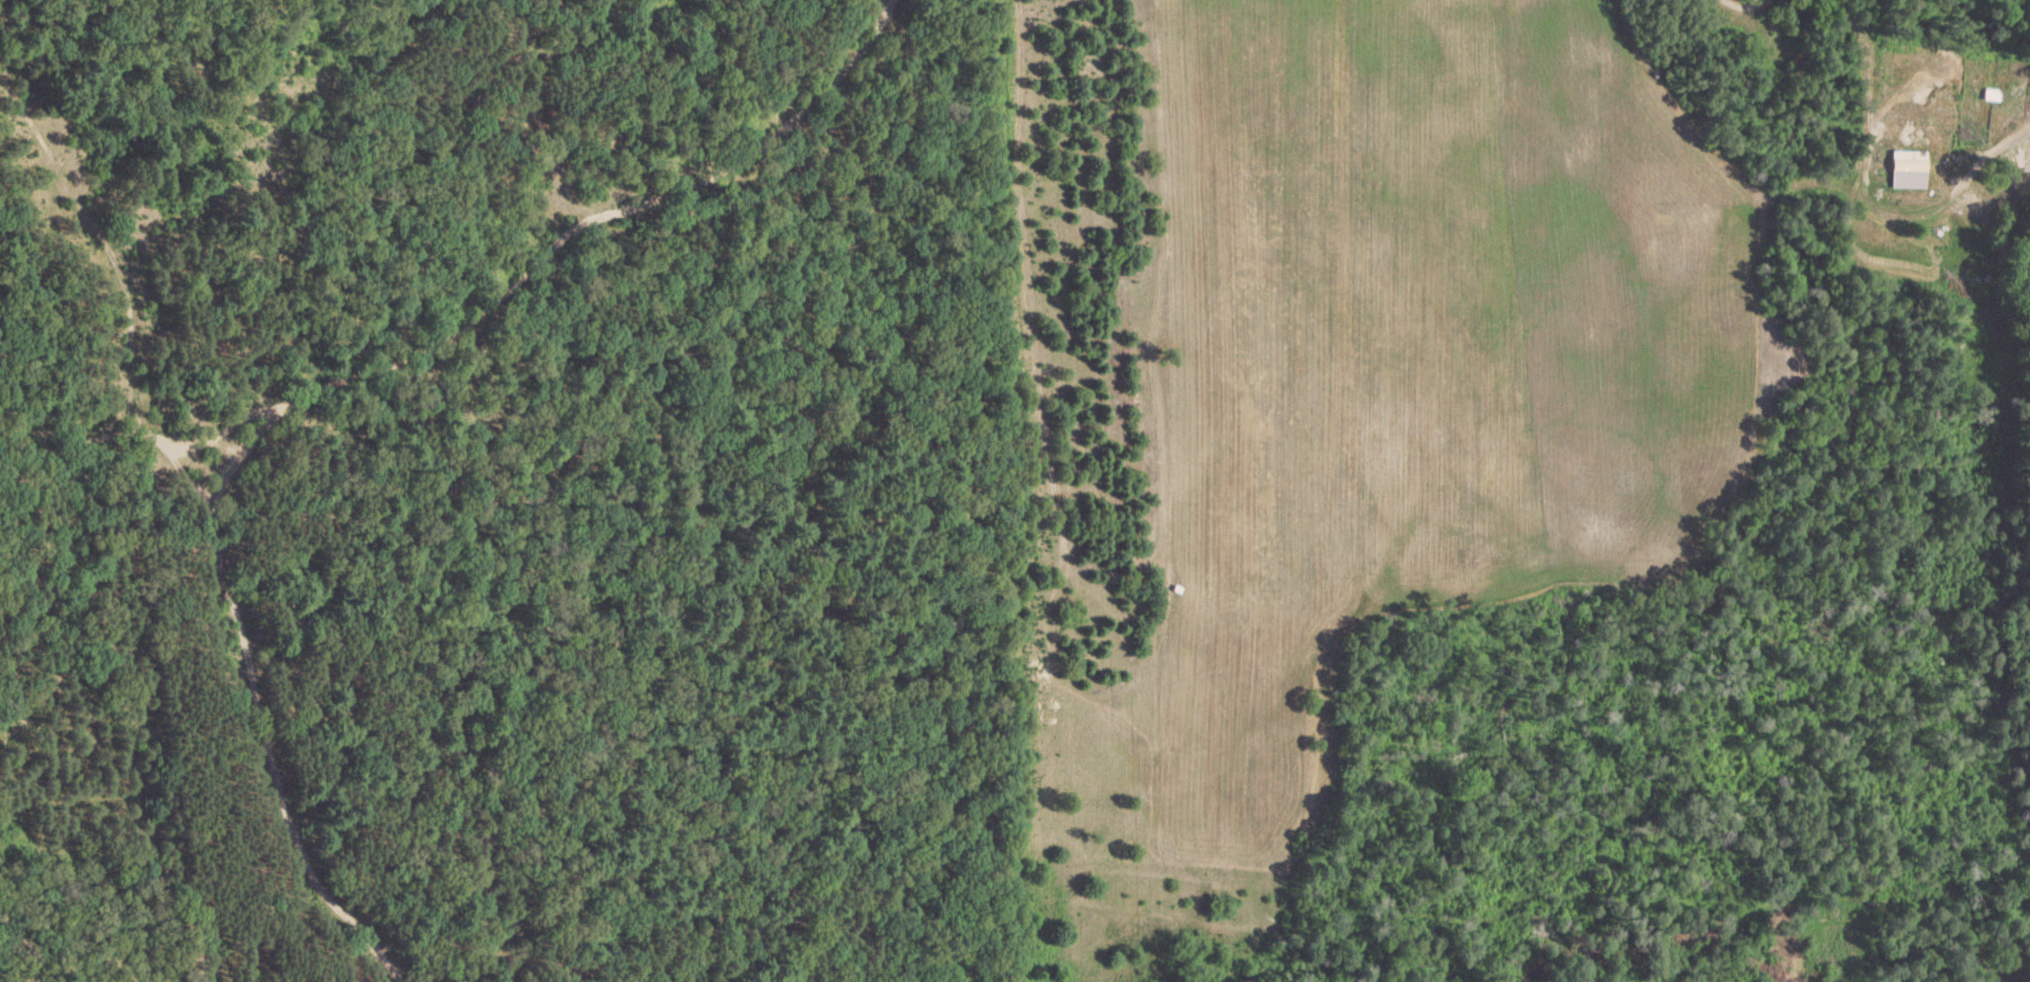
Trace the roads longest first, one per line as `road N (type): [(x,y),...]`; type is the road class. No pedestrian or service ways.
road 1 (track): [(869,0),(791,125),(748,163),(613,199),(571,220),(463,330),(335,389),(45,451),(0,469)]

